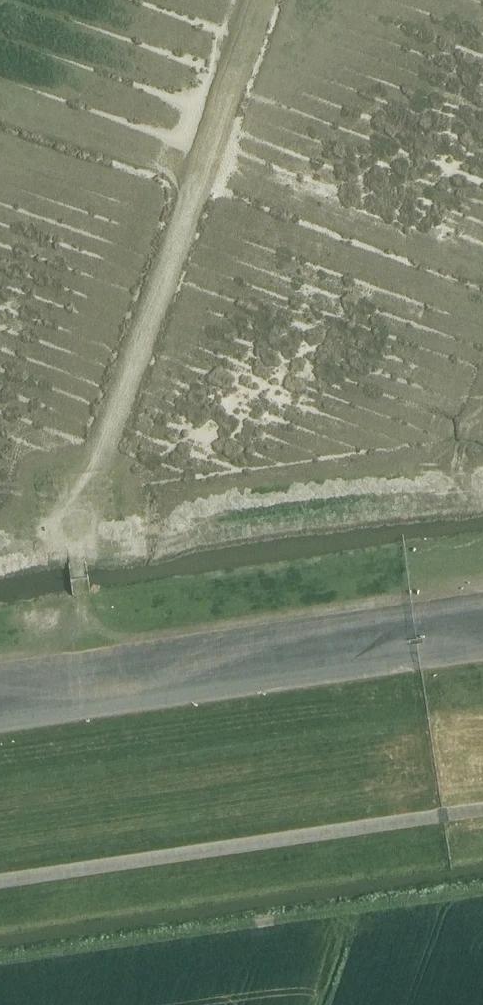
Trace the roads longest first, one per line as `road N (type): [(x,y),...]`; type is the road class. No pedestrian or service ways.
road 1 (track): [(0,720),(482,647)]

